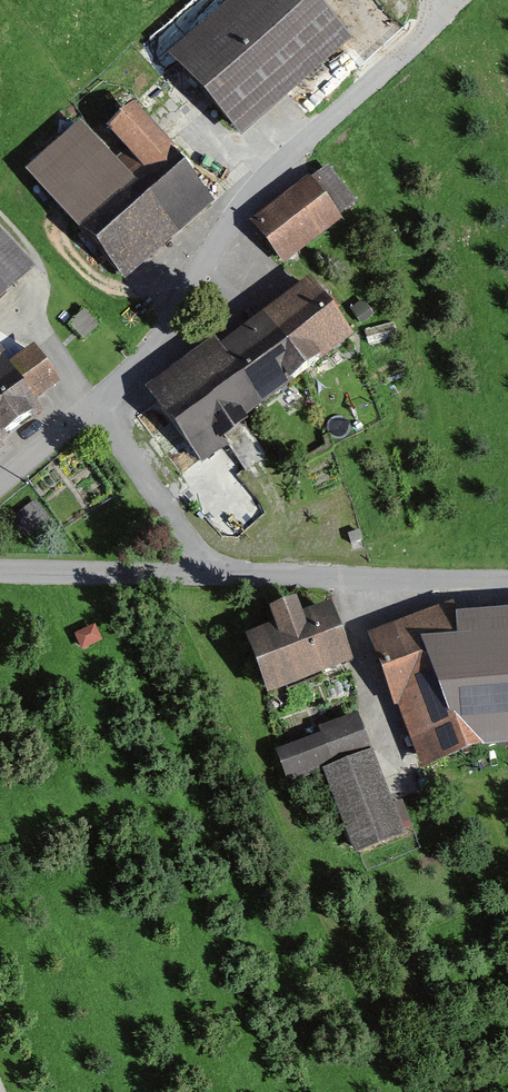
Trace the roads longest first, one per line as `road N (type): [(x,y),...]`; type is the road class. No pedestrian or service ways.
road 1 (residential): [(100,410),(323,132),(455,0)]
road 2 (unclassified): [(207,574),(507,578)]
road 3 (unclassified): [(0,570),(207,574)]
road 4 (residential): [(100,410),(207,574)]
road 5 (residential): [(0,491),(100,410)]

